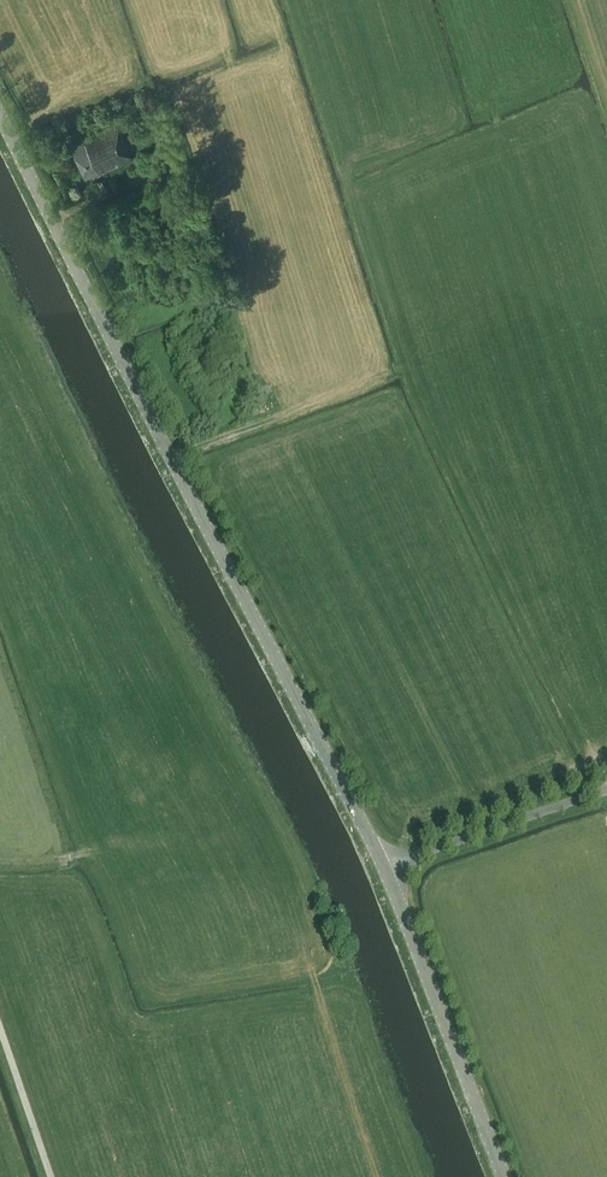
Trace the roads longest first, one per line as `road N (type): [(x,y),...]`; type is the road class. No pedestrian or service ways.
road 1 (secondary): [(385,872),(359,805),(0,116)]
road 2 (secondary): [(504,1176),(385,872)]
road 3 (unclassified): [(385,872),(606,787)]

